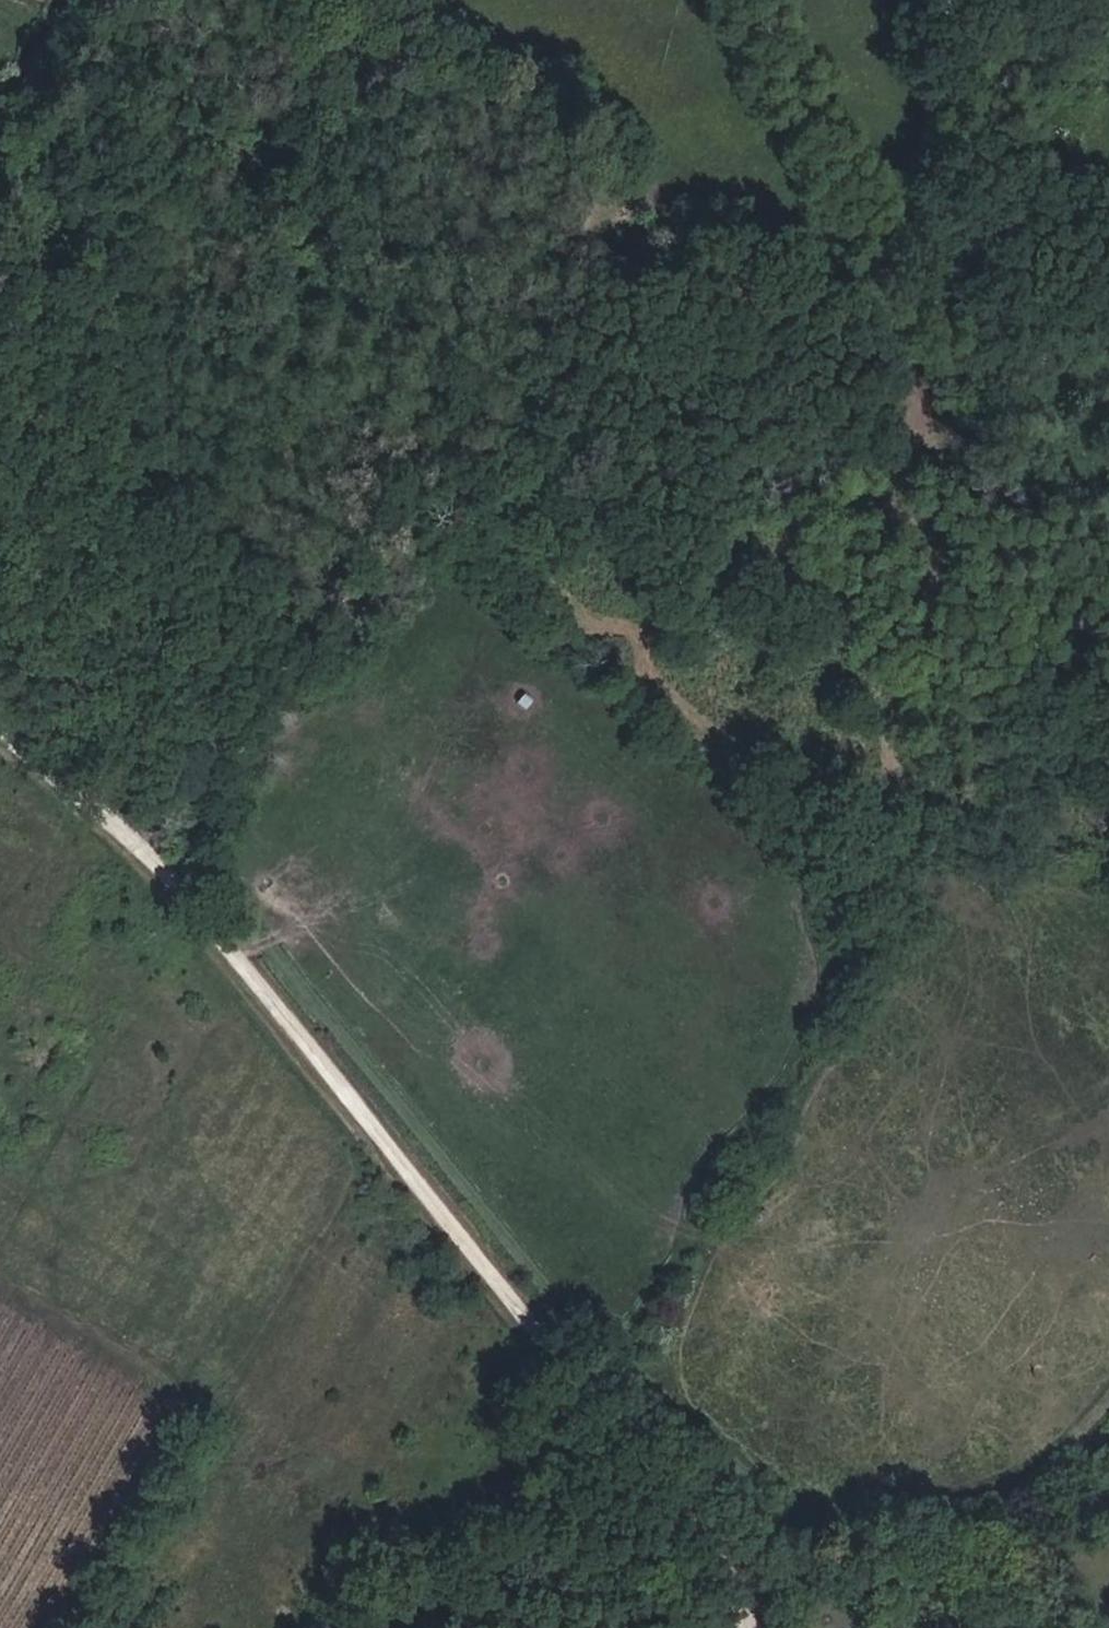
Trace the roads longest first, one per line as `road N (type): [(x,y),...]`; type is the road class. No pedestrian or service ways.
road 1 (track): [(748,1627),(740,1574),(165,872),(0,735)]
road 2 (unclassified): [(0,191),(98,0)]

